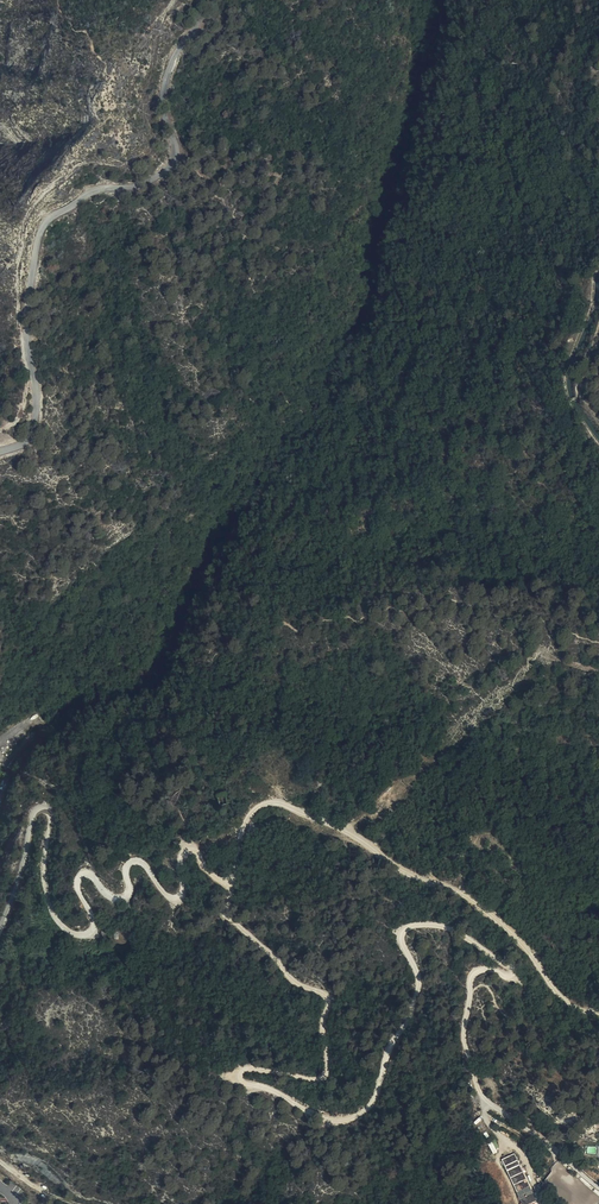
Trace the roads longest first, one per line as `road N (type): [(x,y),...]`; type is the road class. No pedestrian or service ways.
road 1 (track): [(229,884),(238,927),(330,1005),(325,1077),(240,1074),(236,1081),(325,1121),(344,1124),(370,1108),(420,985),(401,933),(444,928),(522,978),(481,971),(469,980),(462,1025),(479,1090),(598,1187)]
road 2 (track): [(0,924),(33,813),(43,807),(50,816),(48,902),(76,935),(93,932),(78,891),(83,873),(124,899),(125,866),(137,861),(166,897),(179,898),(181,858),(197,850),(229,884)]
road 3 (unclassified): [(0,451),(35,432),(28,309),(36,249),(49,221),(78,201),(147,188),(166,175),(174,155),(163,92),(203,0)]
road 4 (track): [(0,433),(20,417),(27,377),(23,347),(32,341),(21,336),(20,283),(26,230),(62,175),(92,160),(133,162),(152,149),(153,74),(175,0)]
road 5 (track): [(598,1015),(557,995),(519,939),(471,898),(283,805),(251,813),(229,884)]

